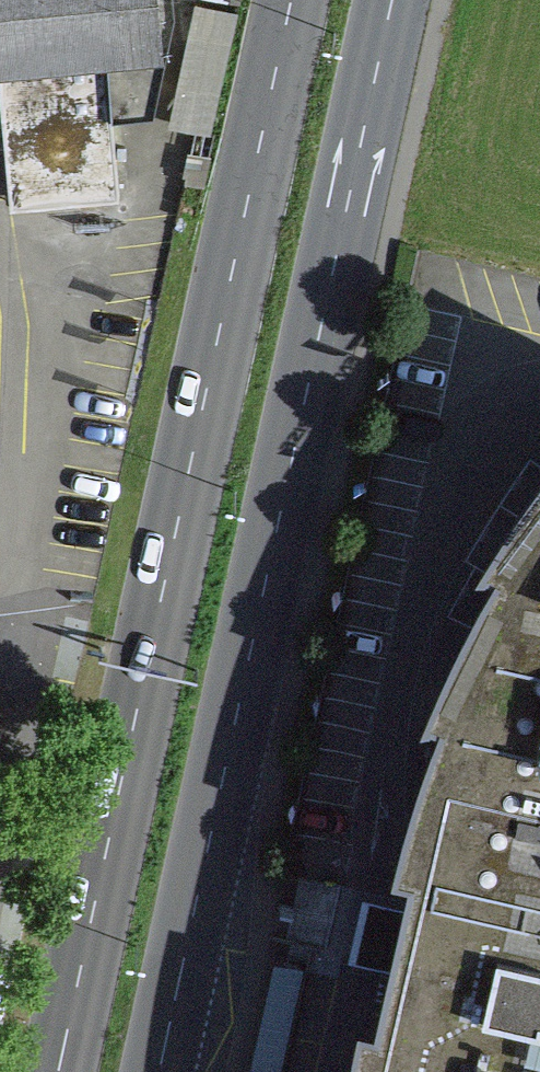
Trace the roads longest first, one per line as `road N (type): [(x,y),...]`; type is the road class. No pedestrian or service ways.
road 1 (primary): [(295,0),(61,1071)]
road 2 (primary): [(162,1071),(394,0)]

